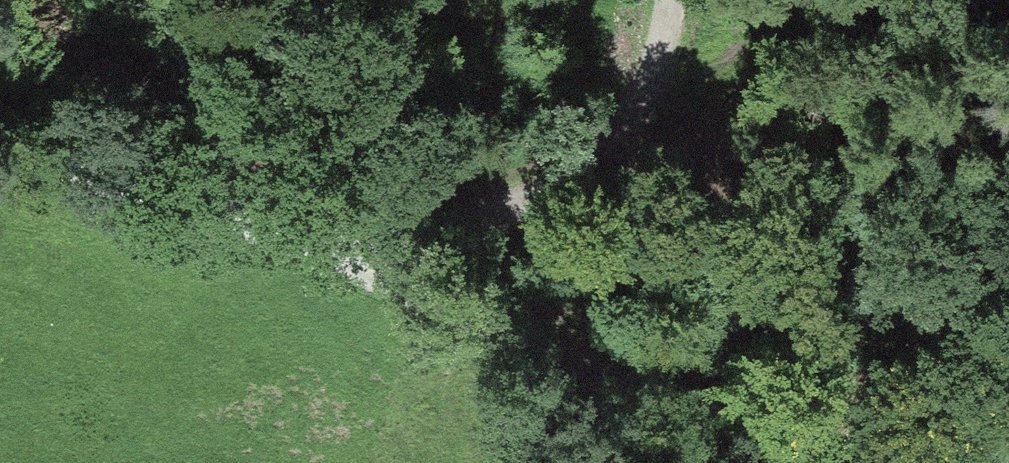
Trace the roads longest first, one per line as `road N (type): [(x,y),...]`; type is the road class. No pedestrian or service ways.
road 1 (track): [(826,462),(325,253)]
road 2 (track): [(325,253),(548,195),(632,120),(660,0)]
road 3 (track): [(325,253),(0,170)]

